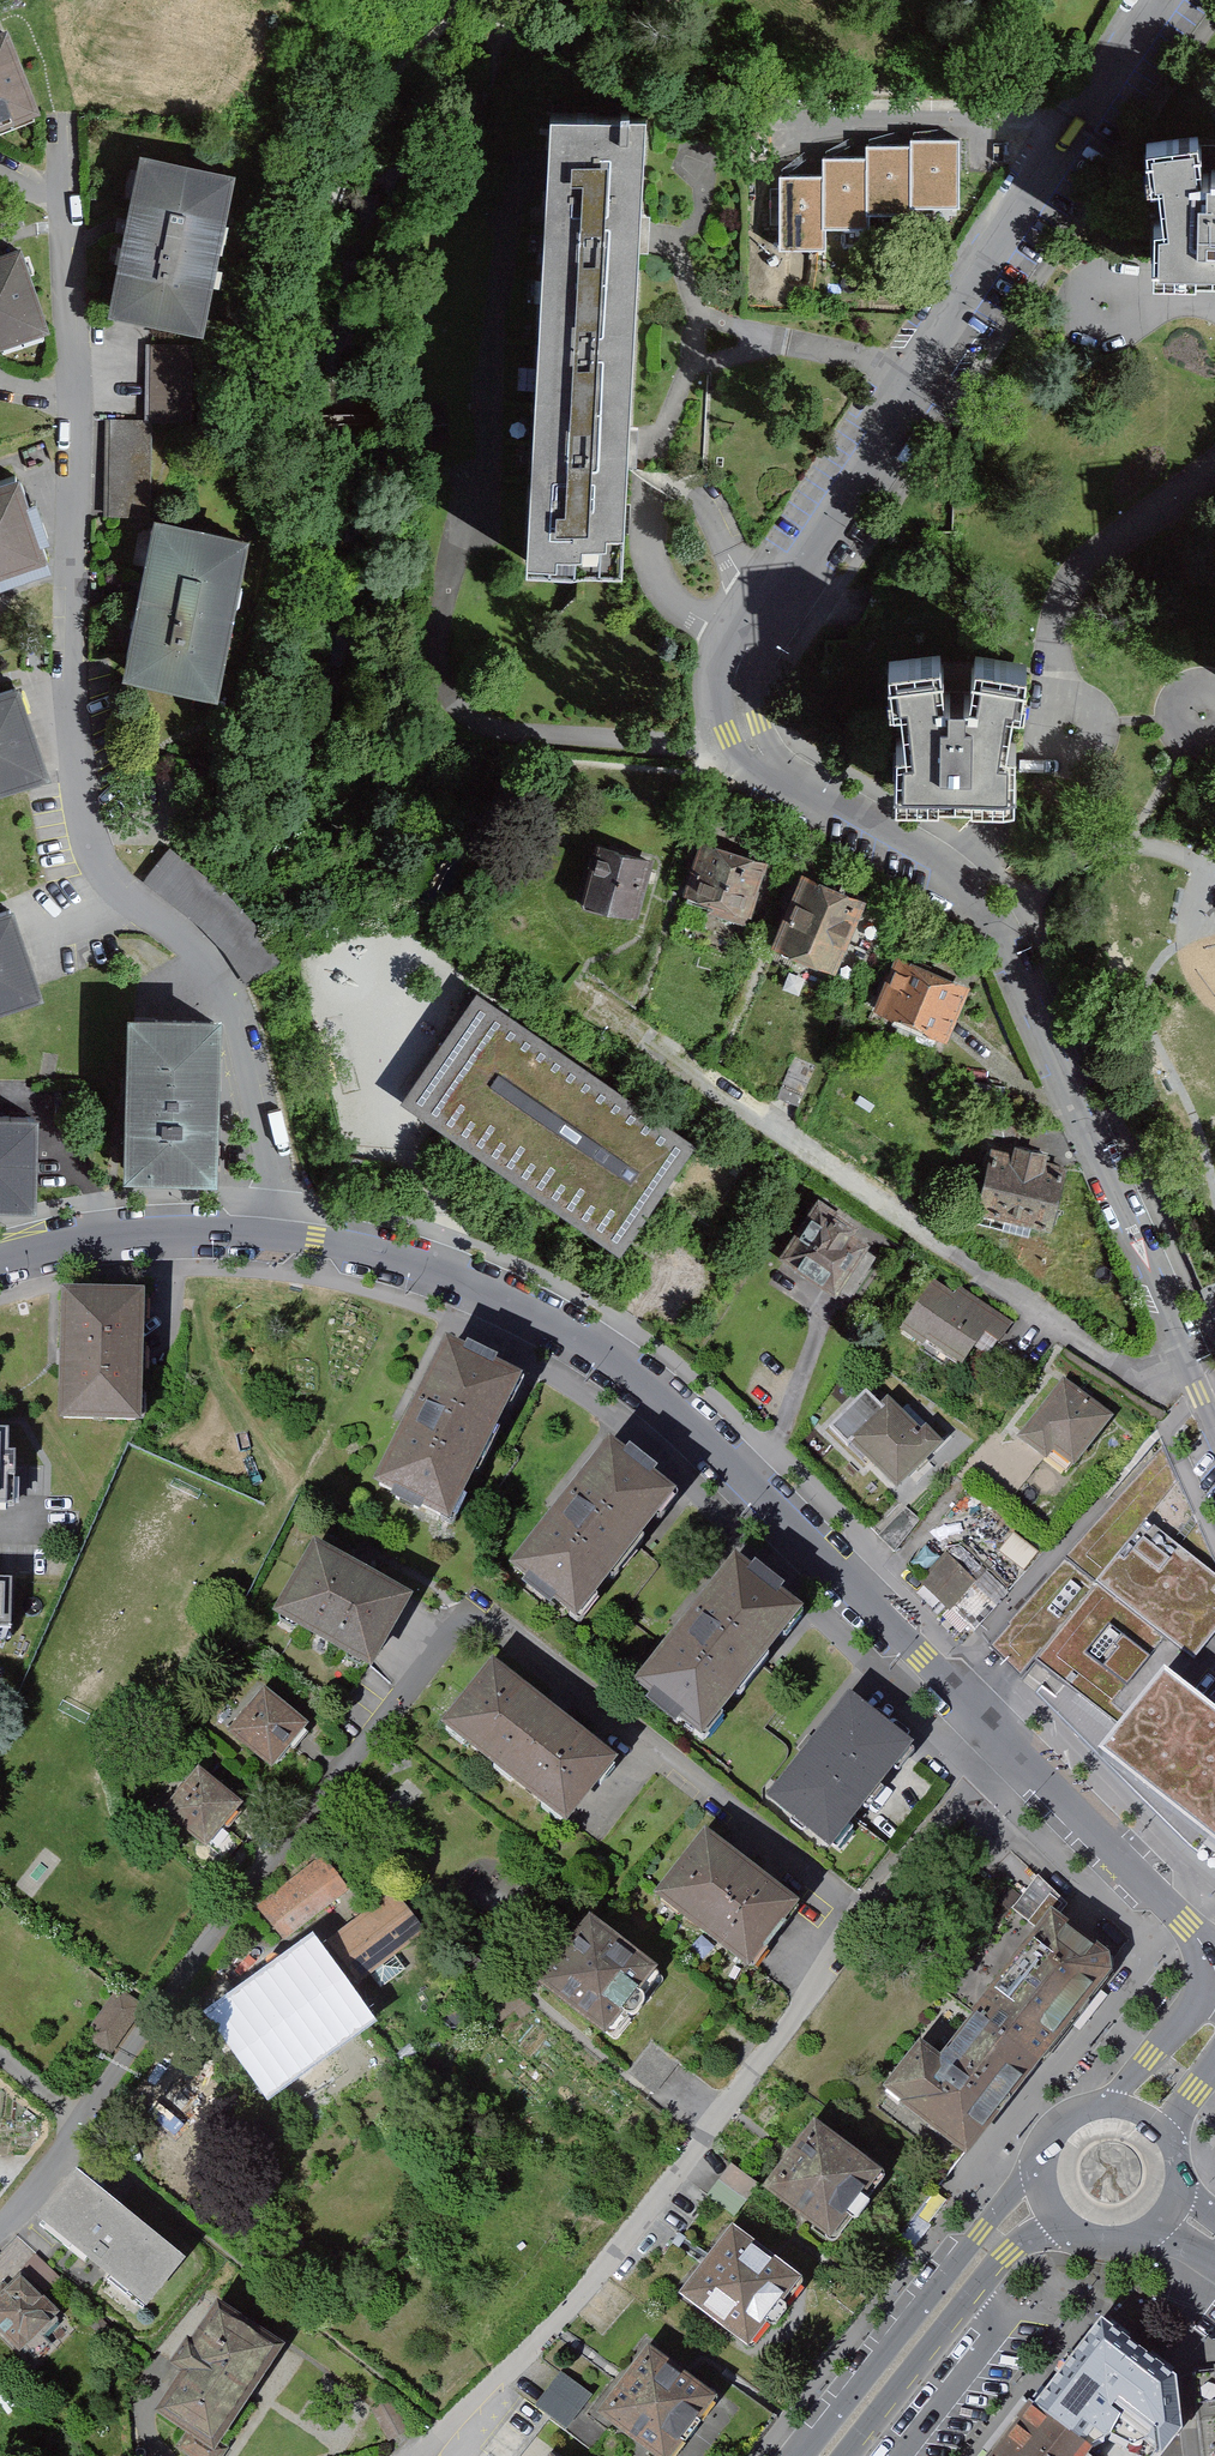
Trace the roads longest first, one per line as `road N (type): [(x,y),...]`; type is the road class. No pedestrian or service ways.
road 1 (residential): [(871,1916),(496,1620),(455,1625),(240,1896),(78,2123),(61,2167),(0,2230)]
road 2 (residential): [(913,379),(756,619),(740,676),(744,731),(781,782),(979,898),(1032,999),(1214,1424)]
road 3 (tertiary): [(1005,1741),(652,1394),(607,1357),(512,1302),(437,1270),(279,1236),(112,1236),(0,1258)]
road 4 (residential): [(426,2455),(621,2244),(871,1916)]
road 5 (residential): [(1162,0),(913,379)]
road 6 (tertiary): [(1053,2145),(807,2455)]
road 7 (tertiary): [(849,2455),(1009,2255),(1066,2222)]
road 8 (tertiary): [(1214,1965),(1005,1741)]
road 9 (residential): [(871,1916),(1005,1741)]
road 10 (tertiary): [(1214,2013),(1166,2037),(1110,2109)]
road 11 (residential): [(913,379),(782,344)]

